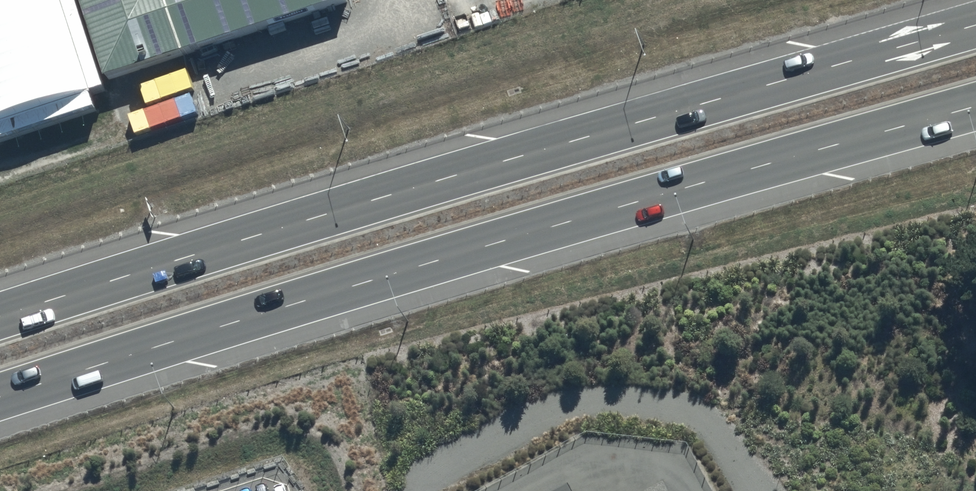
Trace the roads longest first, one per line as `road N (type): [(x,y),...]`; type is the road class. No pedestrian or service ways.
road 1 (trunk): [(975,106),(367,284),(0,401)]
road 2 (trunk): [(0,317),(975,26)]

